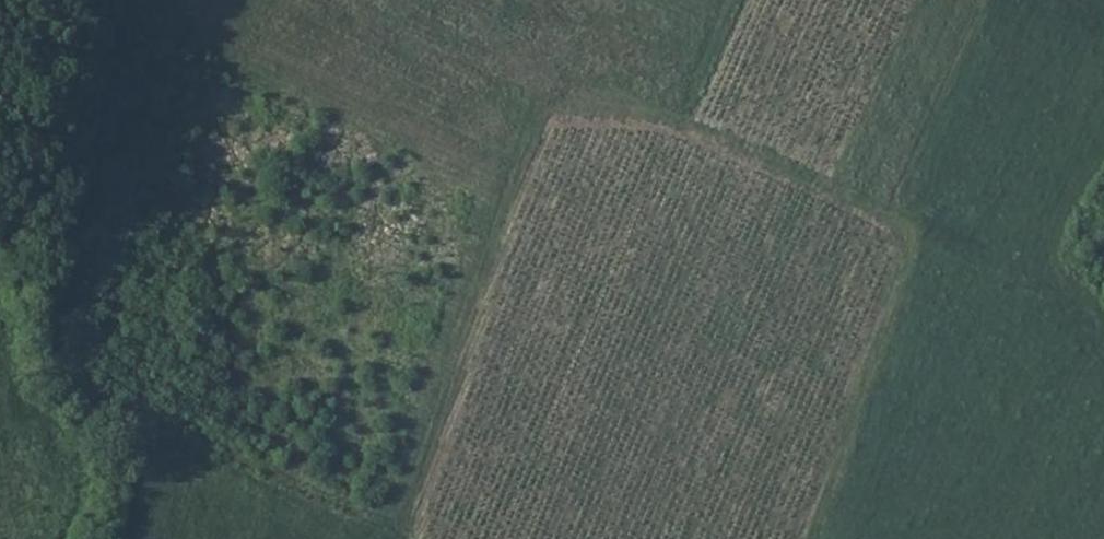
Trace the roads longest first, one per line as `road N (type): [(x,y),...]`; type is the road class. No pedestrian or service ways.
road 1 (track): [(810,538),(909,242),(679,119),(733,0)]

